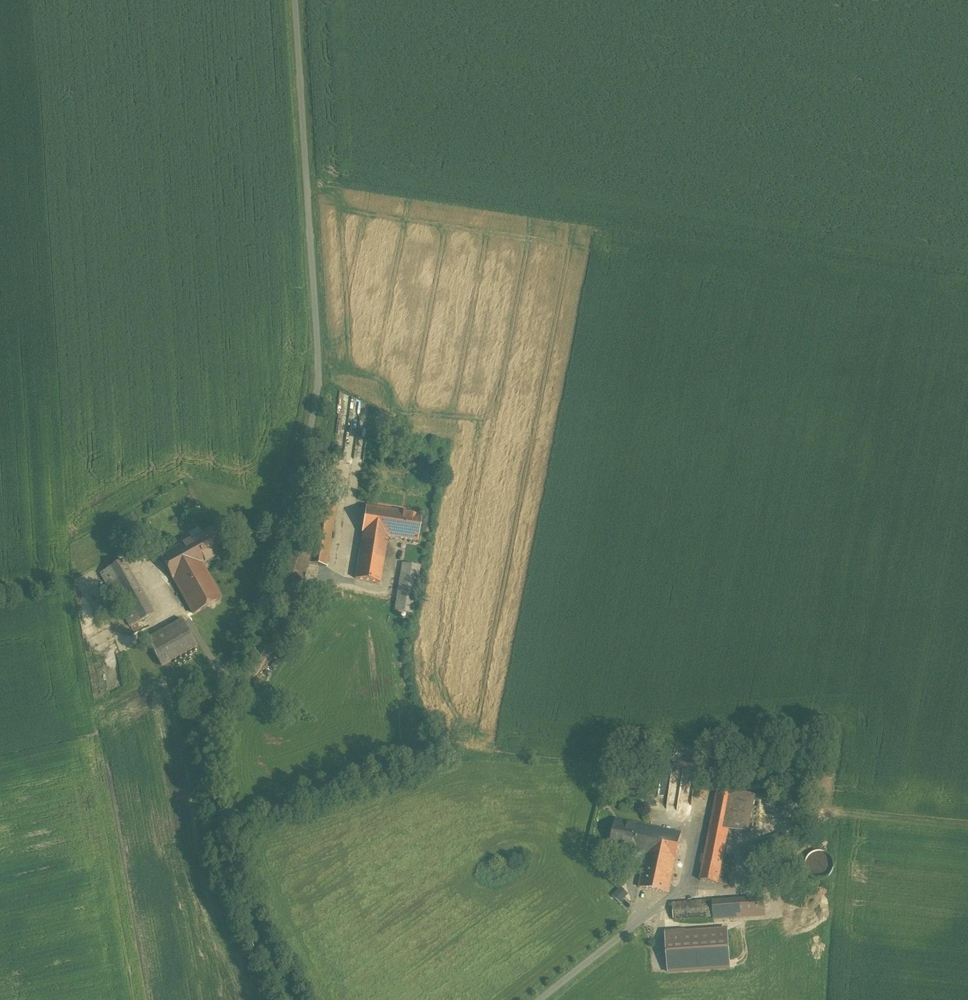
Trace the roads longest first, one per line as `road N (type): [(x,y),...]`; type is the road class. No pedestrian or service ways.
road 1 (unclassified): [(299,0),(318,300),(311,406),(277,541),(214,676),(204,754),(228,871),(285,999)]

